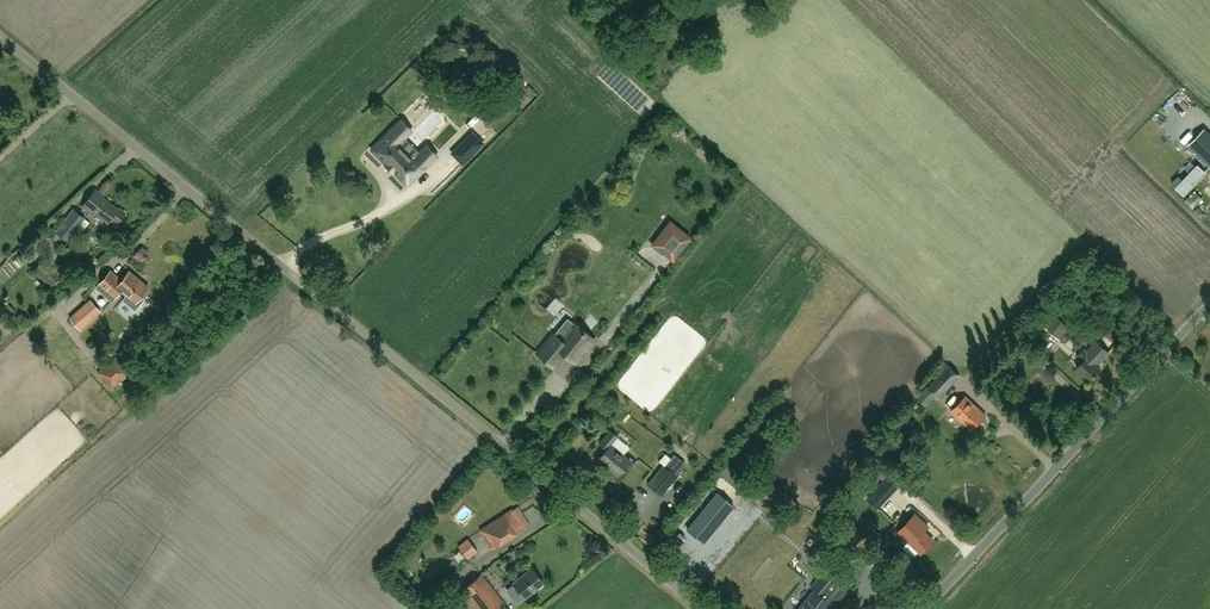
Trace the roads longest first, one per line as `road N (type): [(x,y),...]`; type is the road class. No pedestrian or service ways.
road 1 (unclassified): [(703,608),(0,36)]
road 2 (unclassified): [(925,608),(1209,306)]

